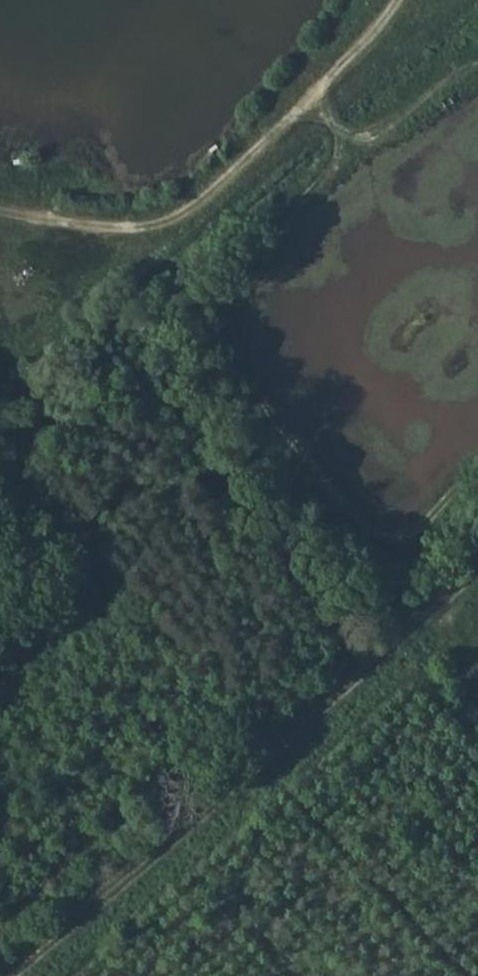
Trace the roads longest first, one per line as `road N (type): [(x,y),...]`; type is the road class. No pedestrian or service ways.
road 1 (track): [(19,975),(477,573)]
road 2 (track): [(0,215),(143,230),(215,197),(353,58),(384,0)]

